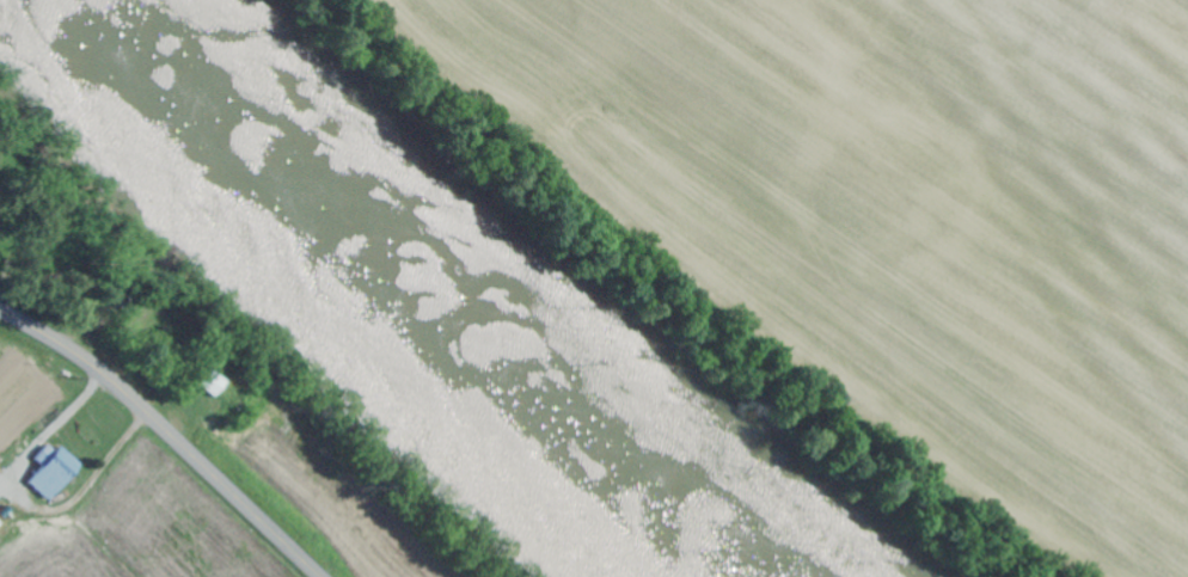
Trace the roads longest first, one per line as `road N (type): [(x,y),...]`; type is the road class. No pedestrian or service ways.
road 1 (secondary): [(0,312),(103,375),(320,576)]

